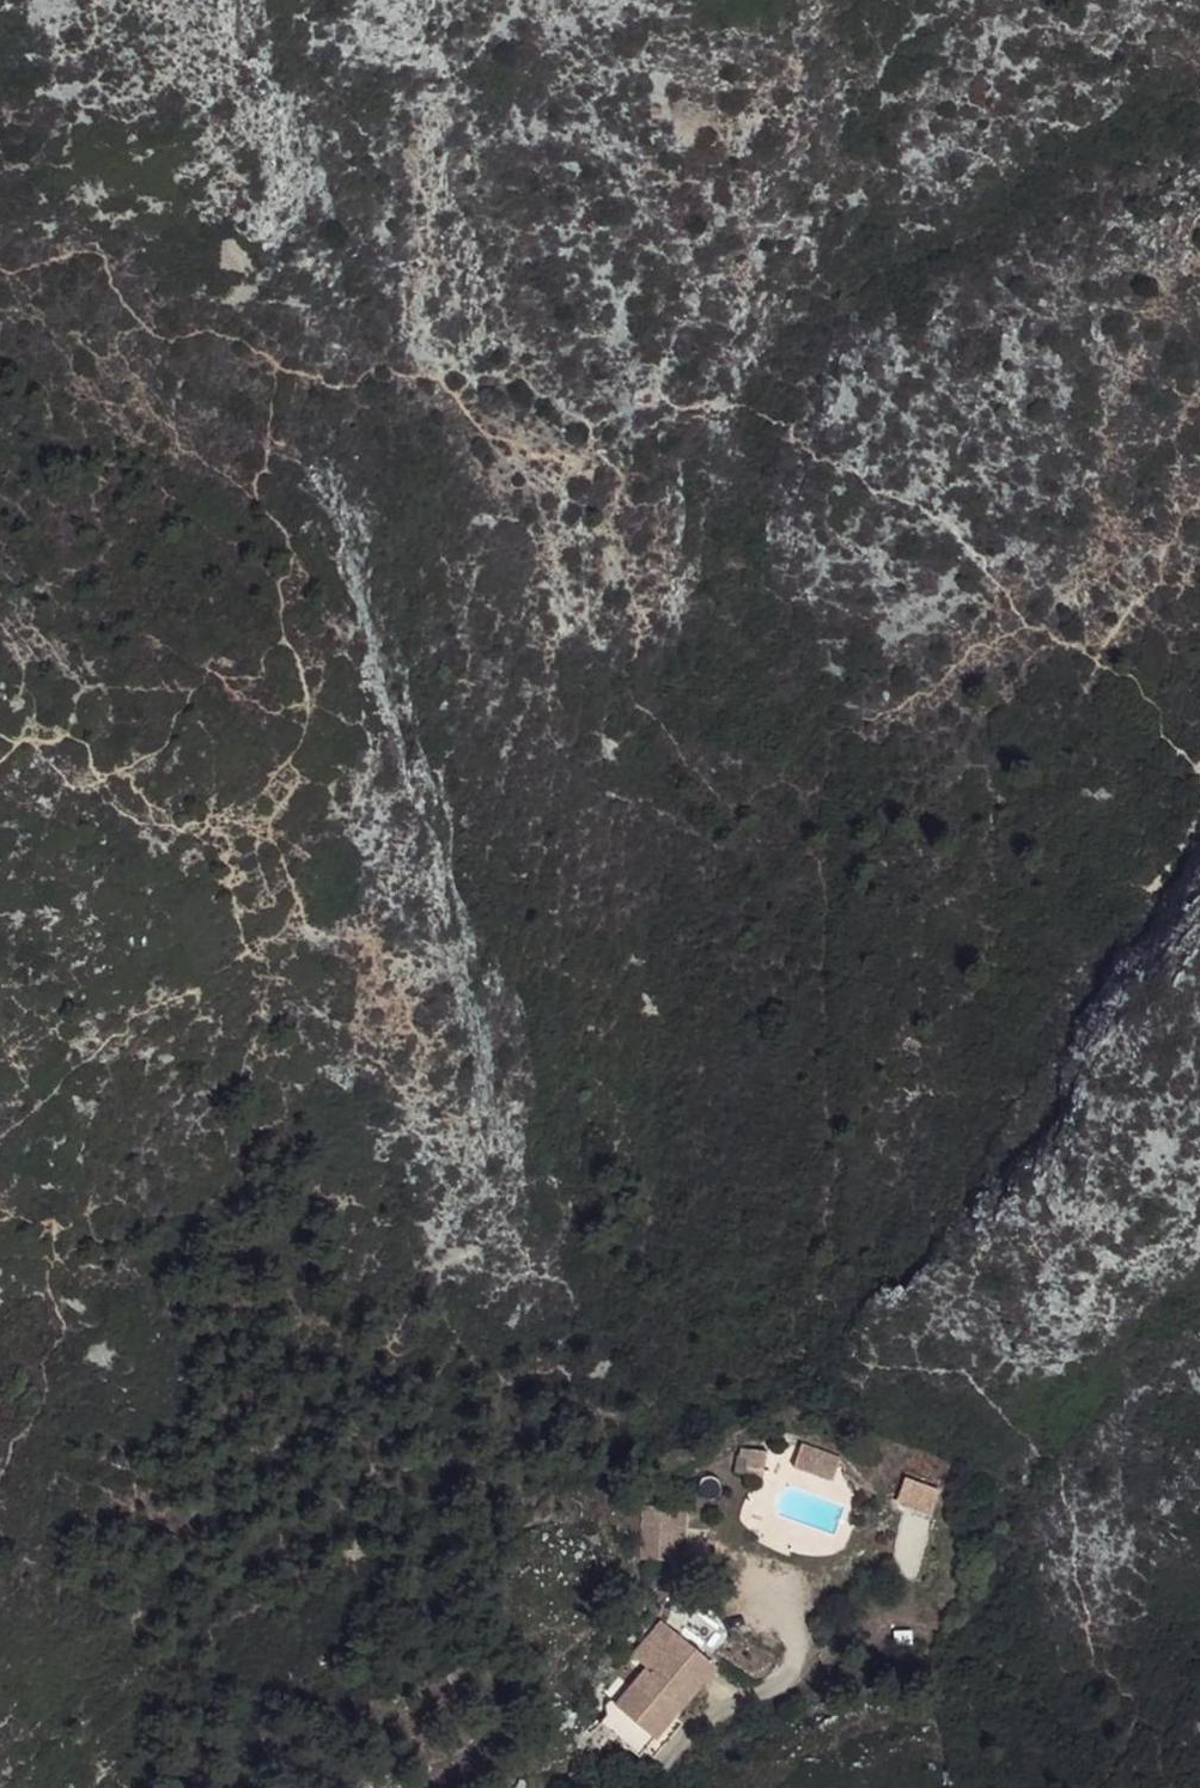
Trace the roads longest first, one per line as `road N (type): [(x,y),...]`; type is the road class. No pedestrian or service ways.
road 1 (residential): [(655,1787),(658,1768),(743,1699),(799,1667)]

